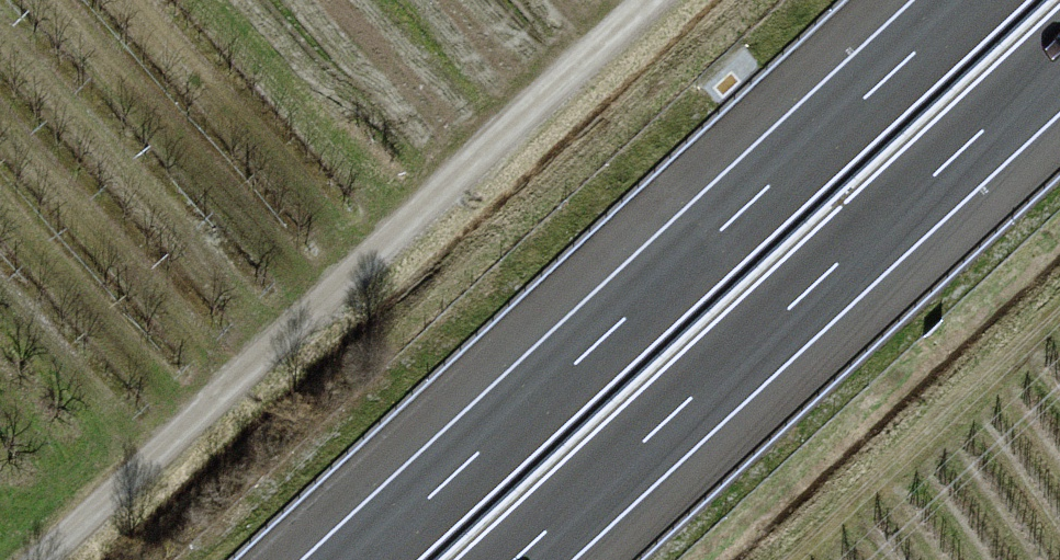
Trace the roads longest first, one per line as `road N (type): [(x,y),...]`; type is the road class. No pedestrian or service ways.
road 1 (track): [(656,0),(42,559)]
road 2 (motorway): [(970,0),(360,559)]
road 3 (motorway): [(516,559),(1059,60)]

